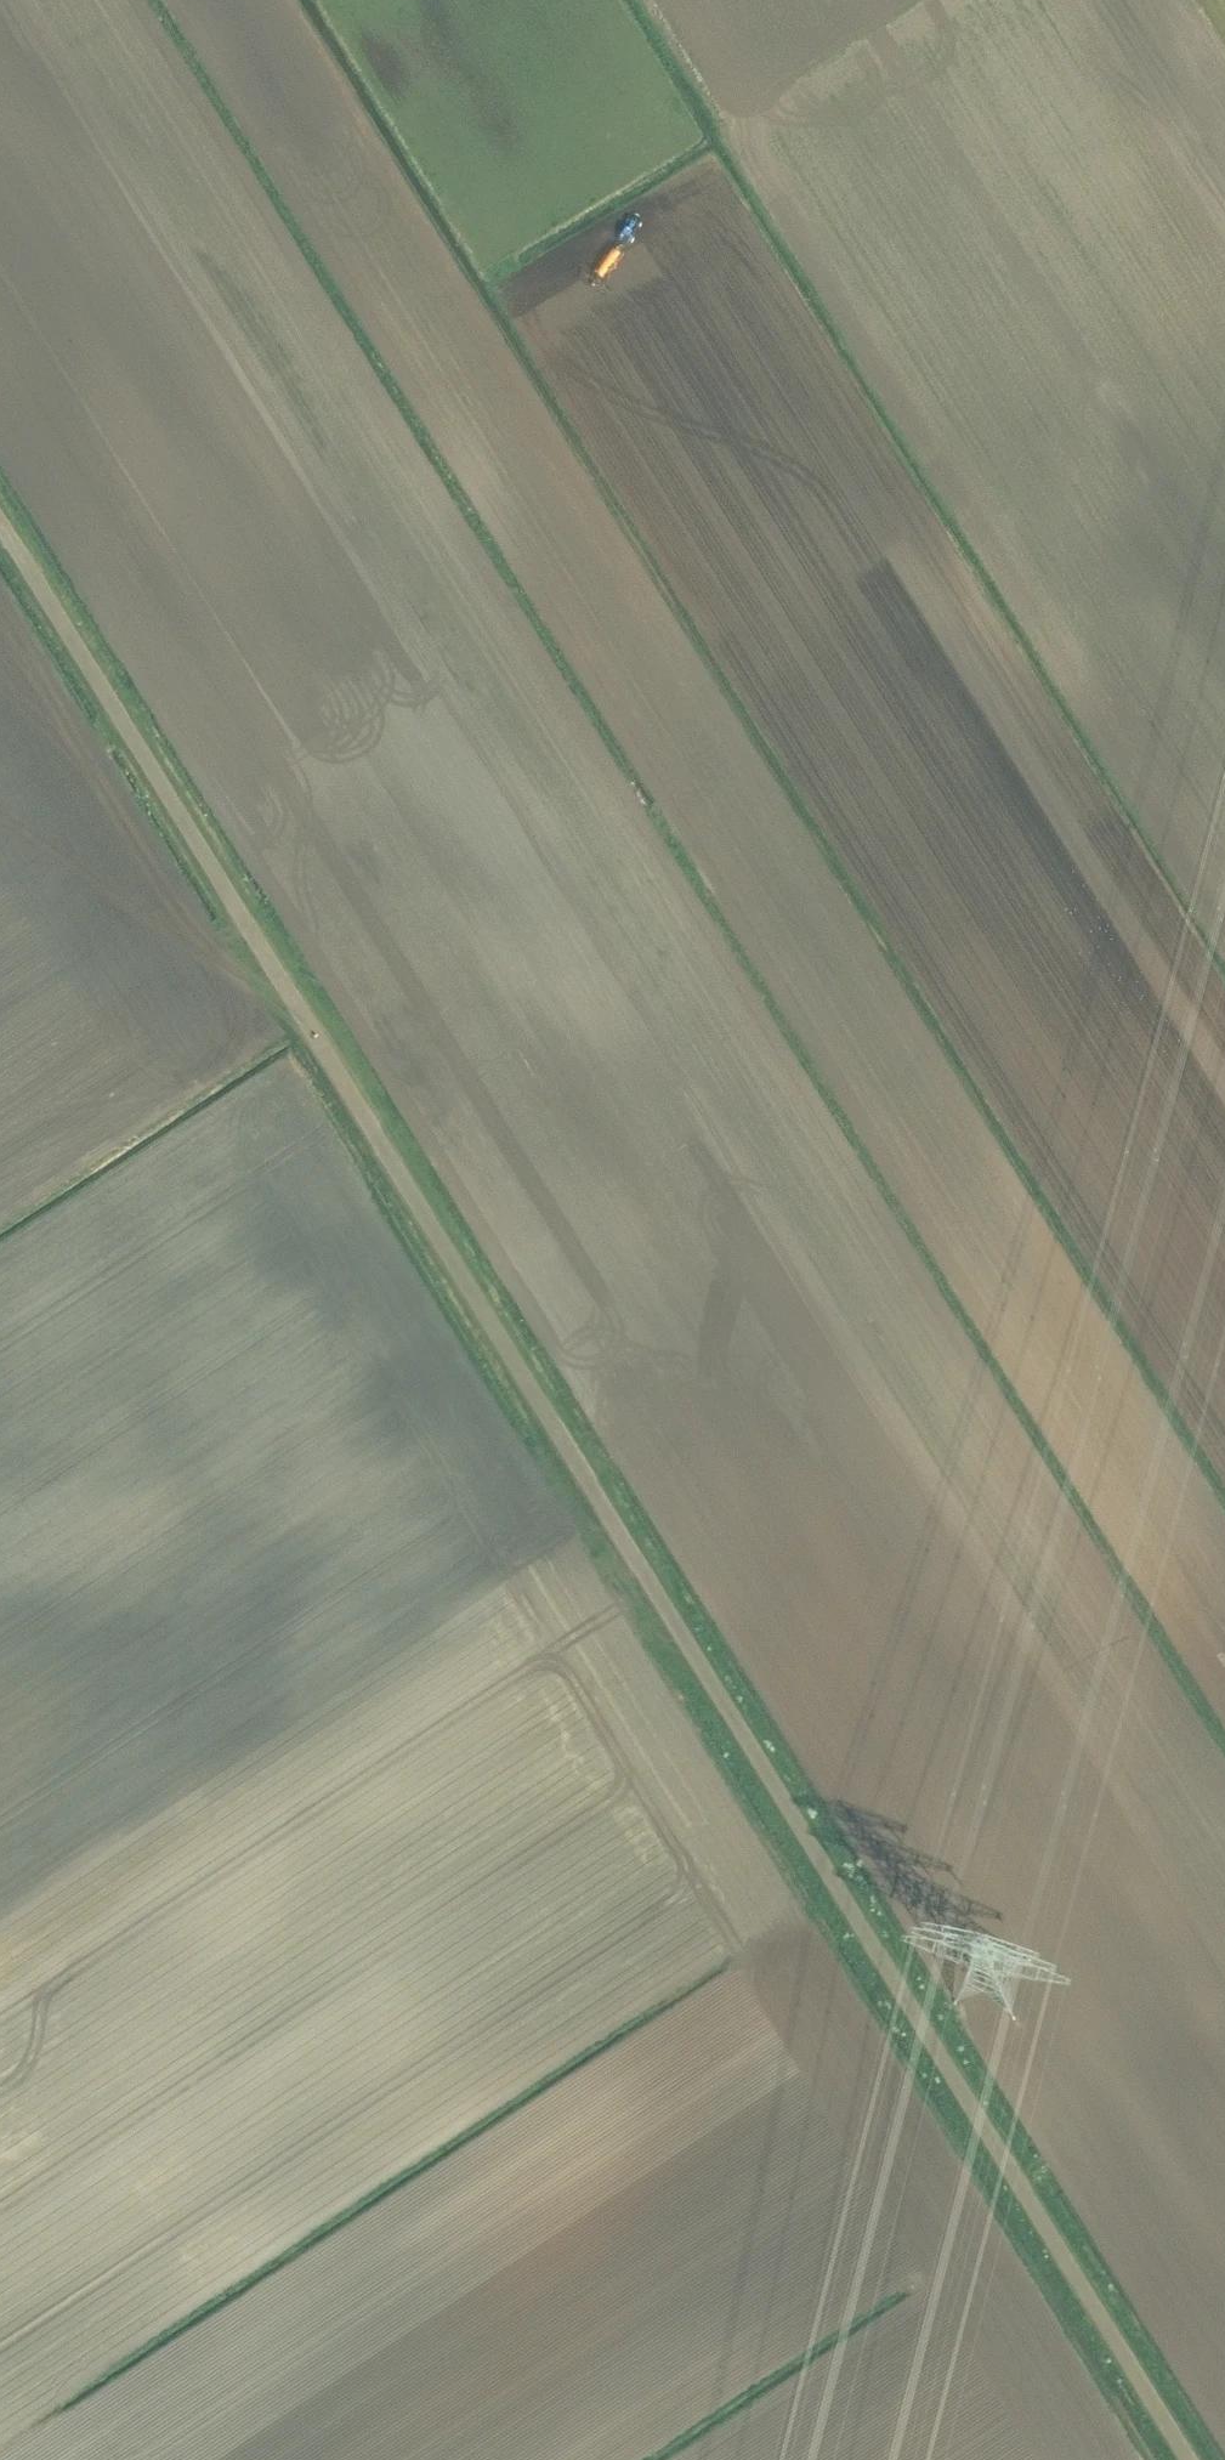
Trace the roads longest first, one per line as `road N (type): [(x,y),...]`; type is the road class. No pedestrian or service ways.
road 1 (unclassified): [(1188,2459),(0,524)]

